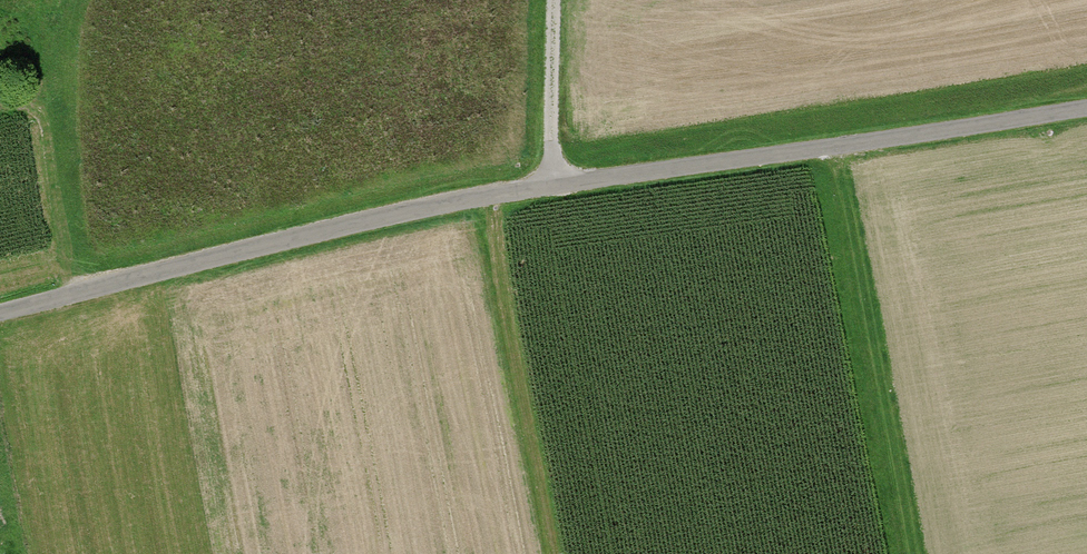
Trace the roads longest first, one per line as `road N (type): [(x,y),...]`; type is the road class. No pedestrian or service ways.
road 1 (unclassified): [(0,310),(552,185),(1086,109)]
road 2 (track): [(846,144),(920,553)]
road 3 (track): [(554,0),(552,185)]

